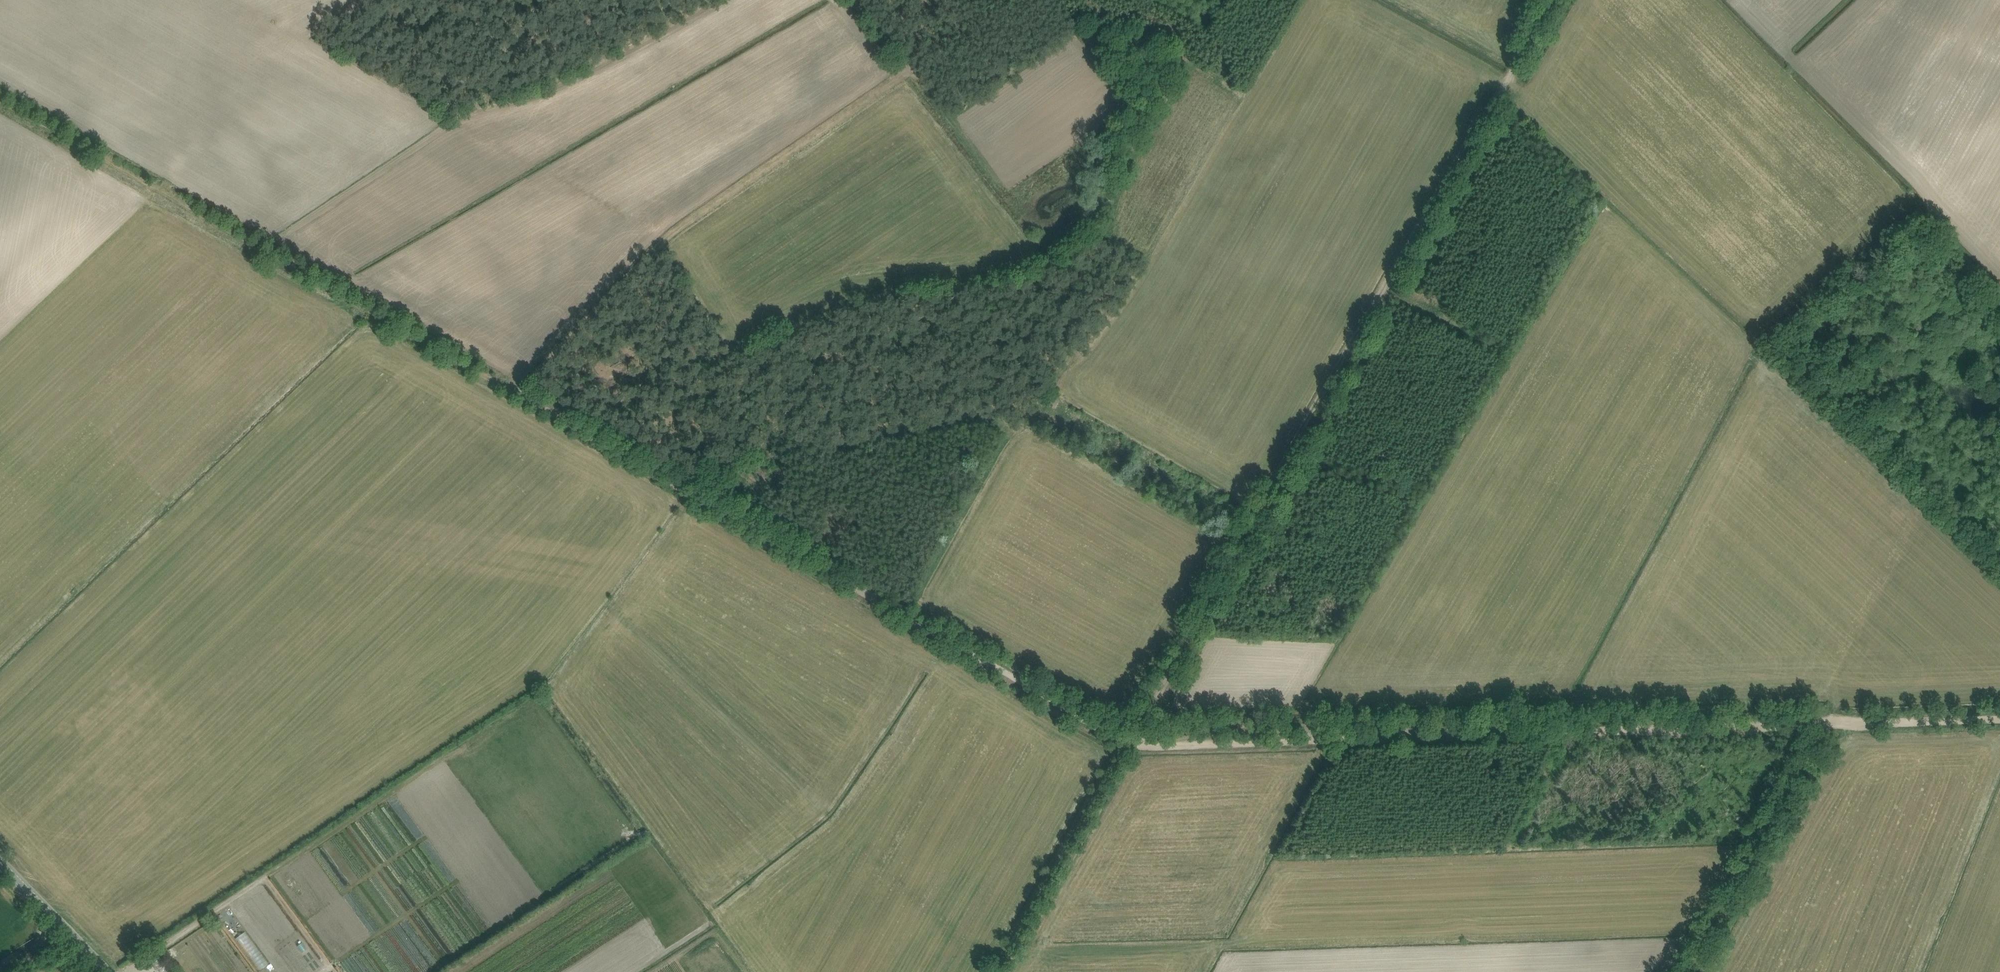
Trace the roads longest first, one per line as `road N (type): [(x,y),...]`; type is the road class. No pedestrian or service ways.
road 1 (track): [(0,97),(1130,742),(1999,716)]
road 2 (tertiary): [(105,971),(0,863)]

